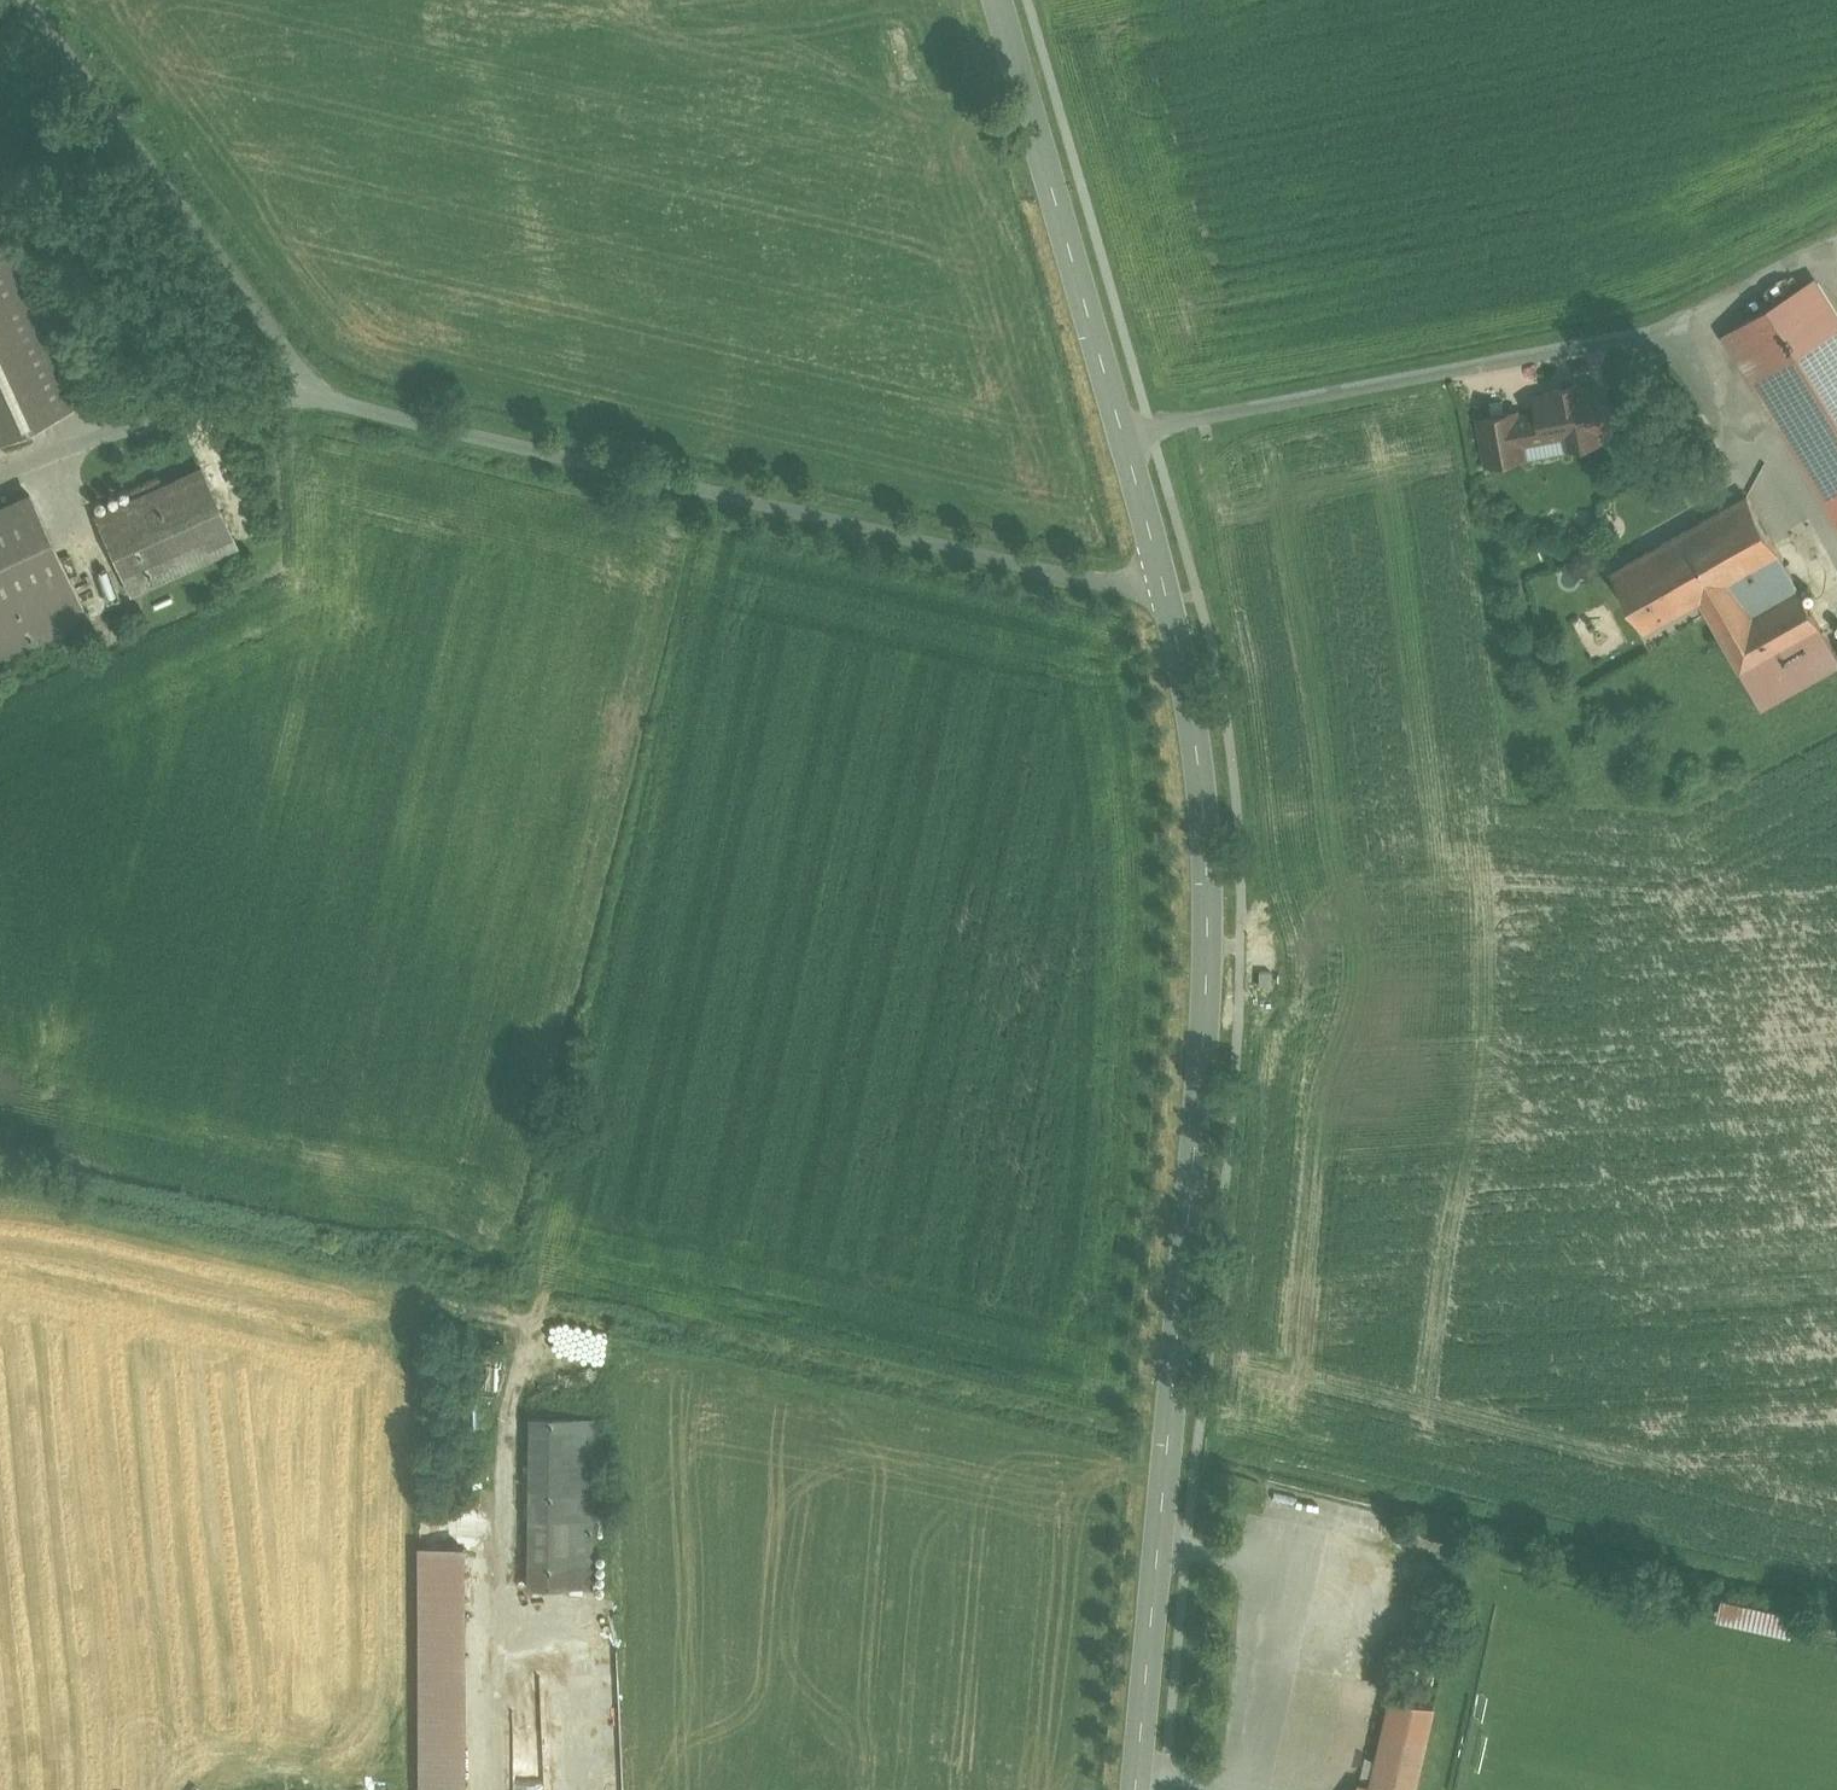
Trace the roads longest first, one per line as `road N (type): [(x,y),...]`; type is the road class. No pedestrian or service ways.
road 1 (unclassified): [(13,0),(288,362),(330,403),(927,549),(1164,595)]
road 2 (tertiary): [(1164,595),(1200,803),(1206,1004),(1133,1789)]
road 3 (tertiary): [(994,0),(1164,595)]

